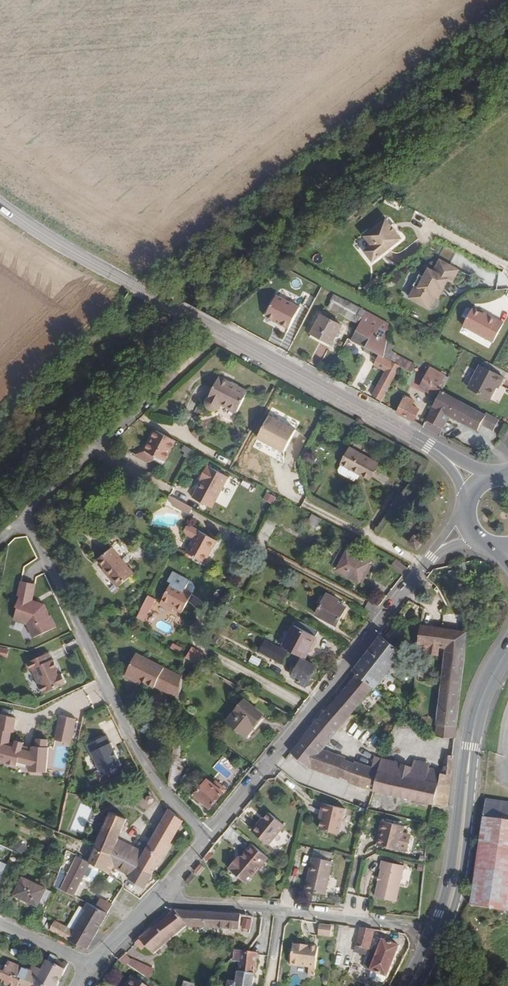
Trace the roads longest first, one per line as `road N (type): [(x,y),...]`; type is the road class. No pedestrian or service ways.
road 1 (residential): [(24,523),(154,775),(207,836)]
road 2 (residential): [(435,552),(207,836)]
road 3 (primary): [(436,937),(454,890),(475,721),(507,651)]
road 4 (residential): [(436,937),(341,918),(160,900)]
road 5 (secondary): [(218,332),(451,462)]
road 6 (secondary): [(0,204),(40,236),(218,332)]
road 7 (residential): [(144,409),(24,523)]

